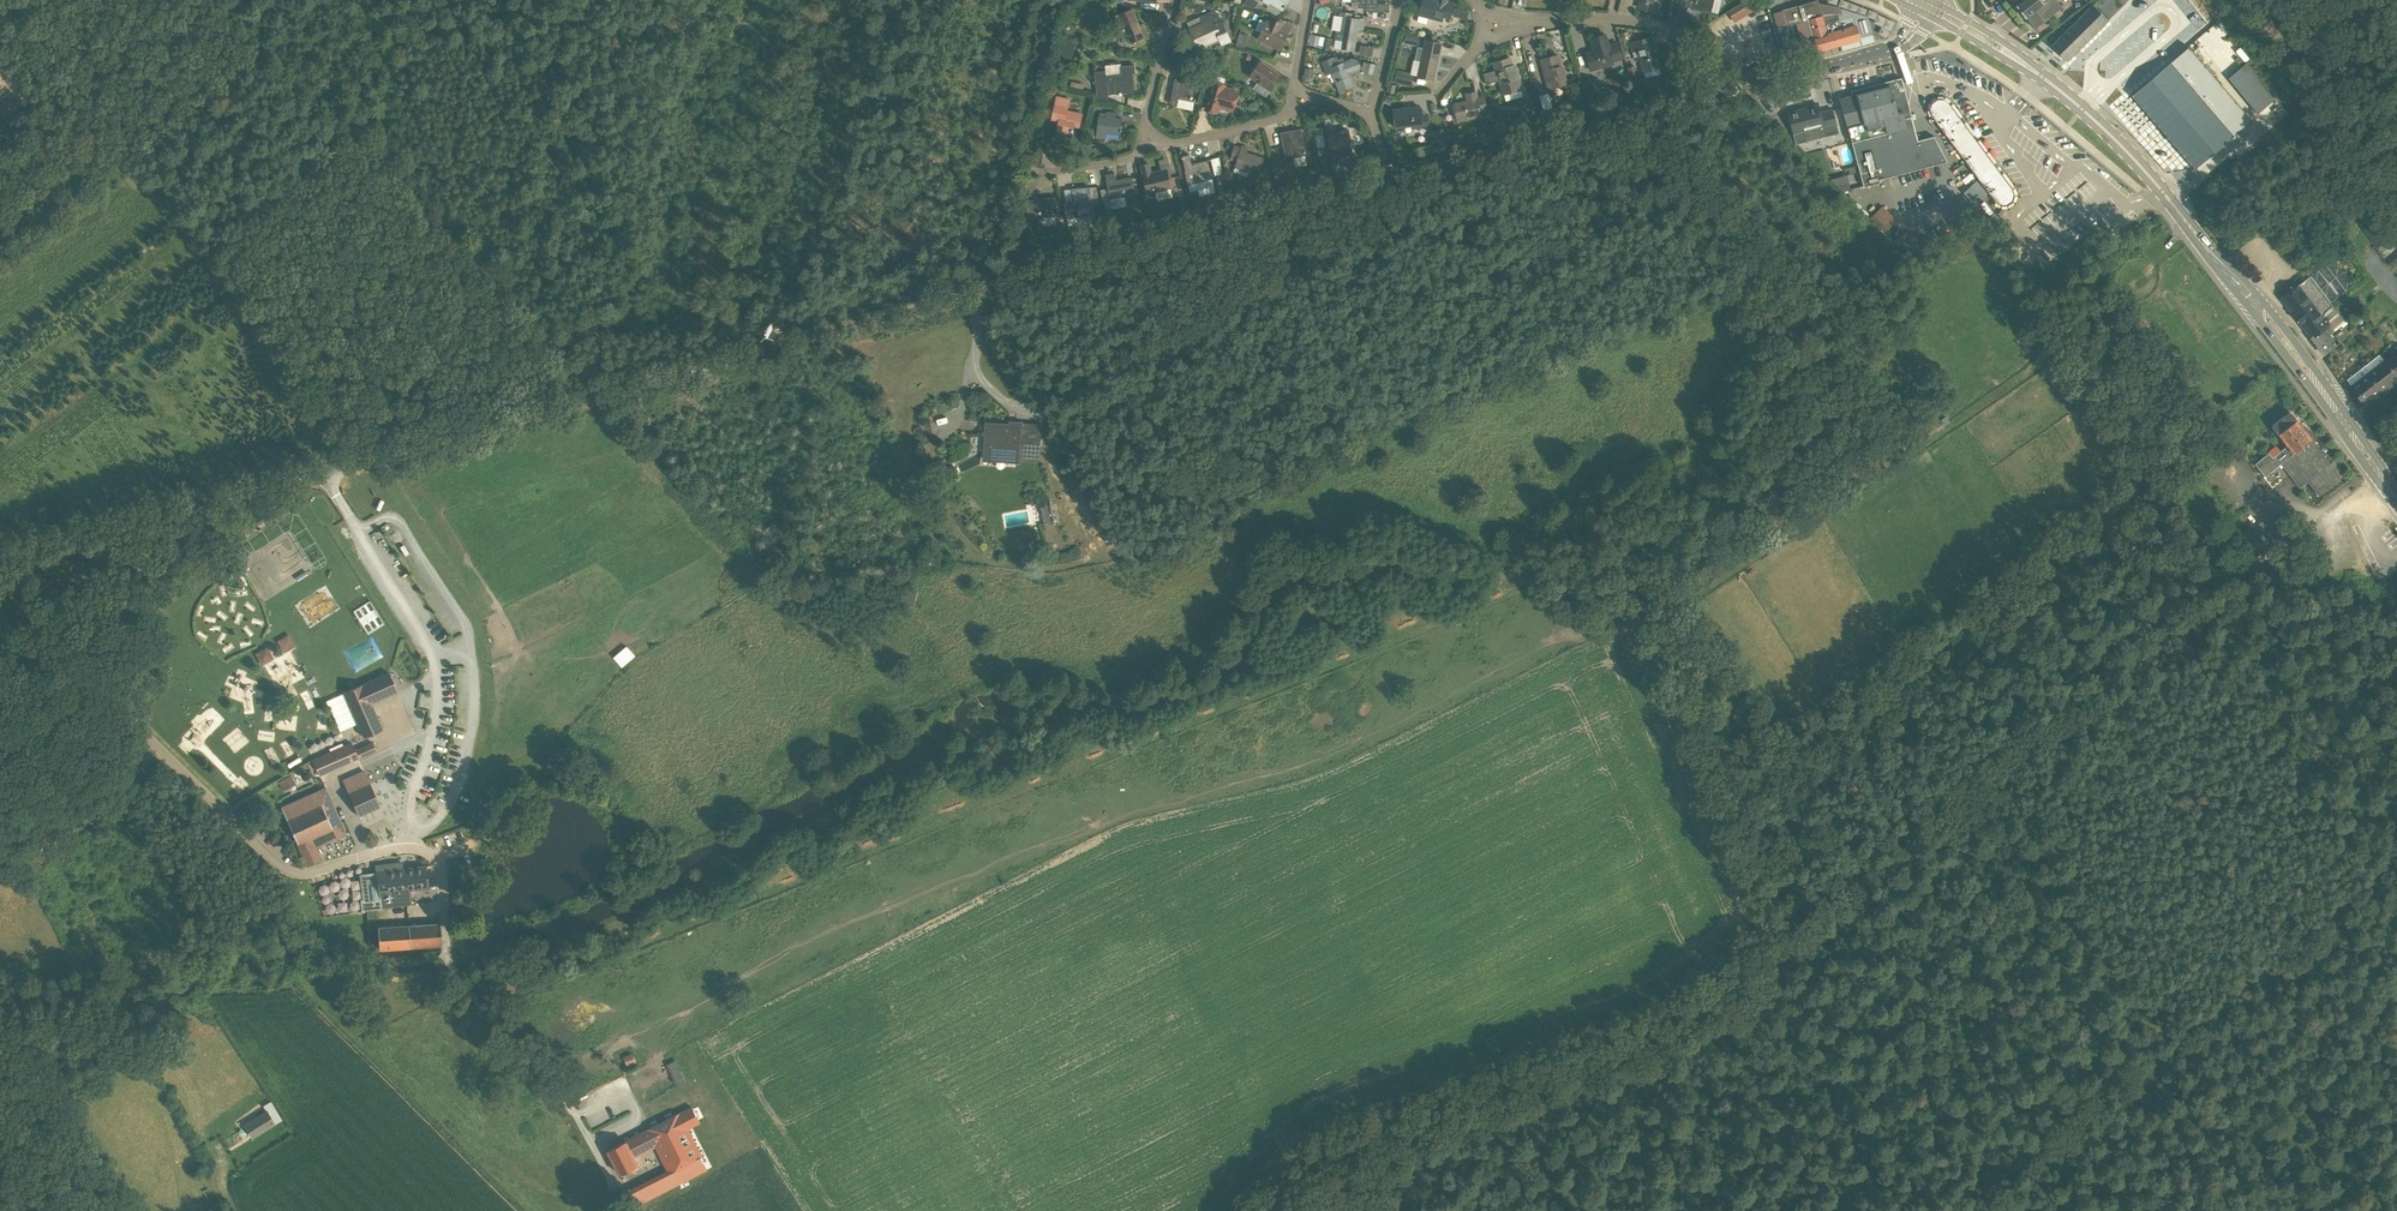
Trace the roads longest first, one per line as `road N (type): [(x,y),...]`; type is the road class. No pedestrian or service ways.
road 1 (unclassified): [(0,560),(1387,189)]
road 2 (track): [(1240,1210),(1331,1125),(1657,1007),(2135,628),(2276,548),(2380,474)]
road 3 (track): [(611,1210),(615,1188),(573,1113),(455,975),(441,874),(430,853),(391,849),(295,873),(277,865),(160,748)]
road 4 (track): [(1941,415),(1631,634),(1762,929)]
road 5 (track): [(2396,862),(1954,1210)]
road 6 (track): [(209,0),(607,396)]
road 7 (secondary): [(2396,499),(2178,210),(2115,139),(2038,73)]
road 8 (unclassified): [(1387,189),(1725,93)]
road 9 (unclassified): [(1725,93),(1670,32),(1652,24),(1496,24)]
road 10 (track): [(0,865),(88,822),(160,748)]
road 11 (track): [(160,748),(91,684),(0,636)]
road 12 (unclassified): [(1725,93),(1896,48)]
road 13 (unclassified): [(1140,155),(1290,112),(1296,98)]
road 14 (unclassified): [(1140,155),(1178,0)]

